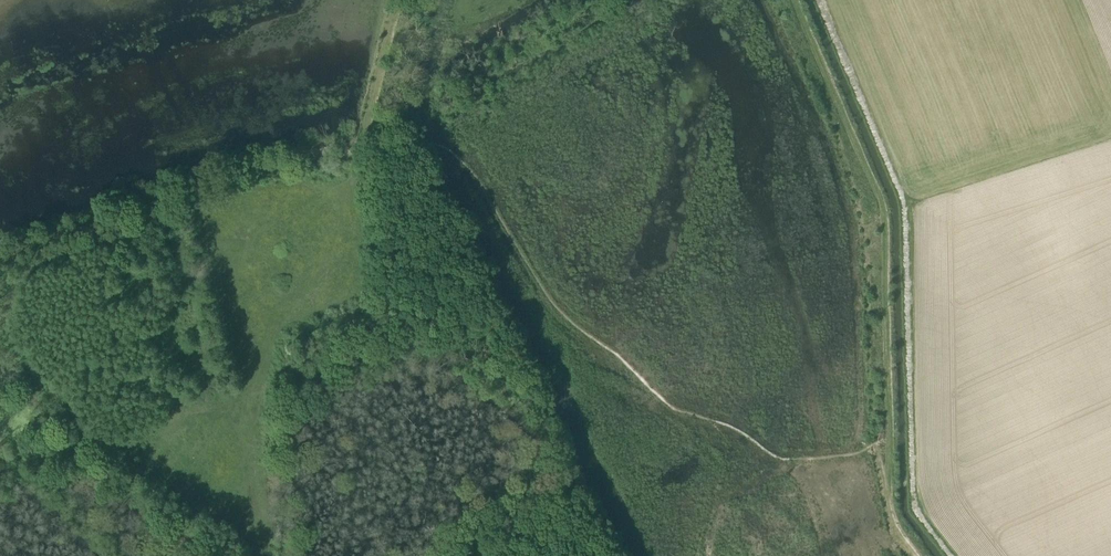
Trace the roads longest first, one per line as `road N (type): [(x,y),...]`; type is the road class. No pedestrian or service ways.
road 1 (track): [(360,143),(397,0)]

